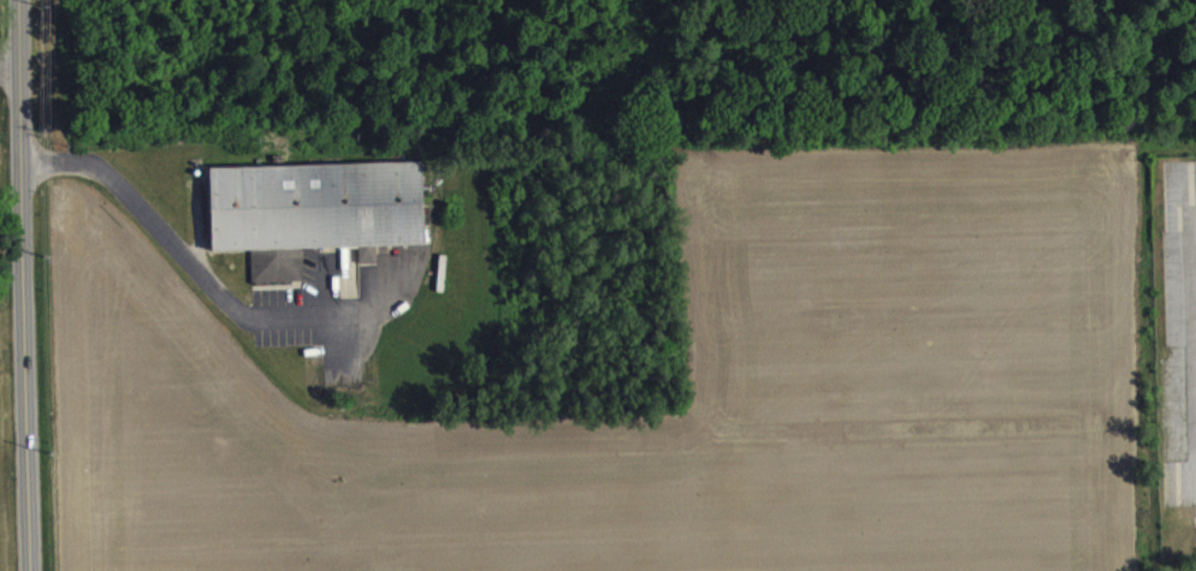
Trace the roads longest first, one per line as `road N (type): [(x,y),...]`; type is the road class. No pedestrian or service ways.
road 1 (secondary): [(30,0),(39,570)]

